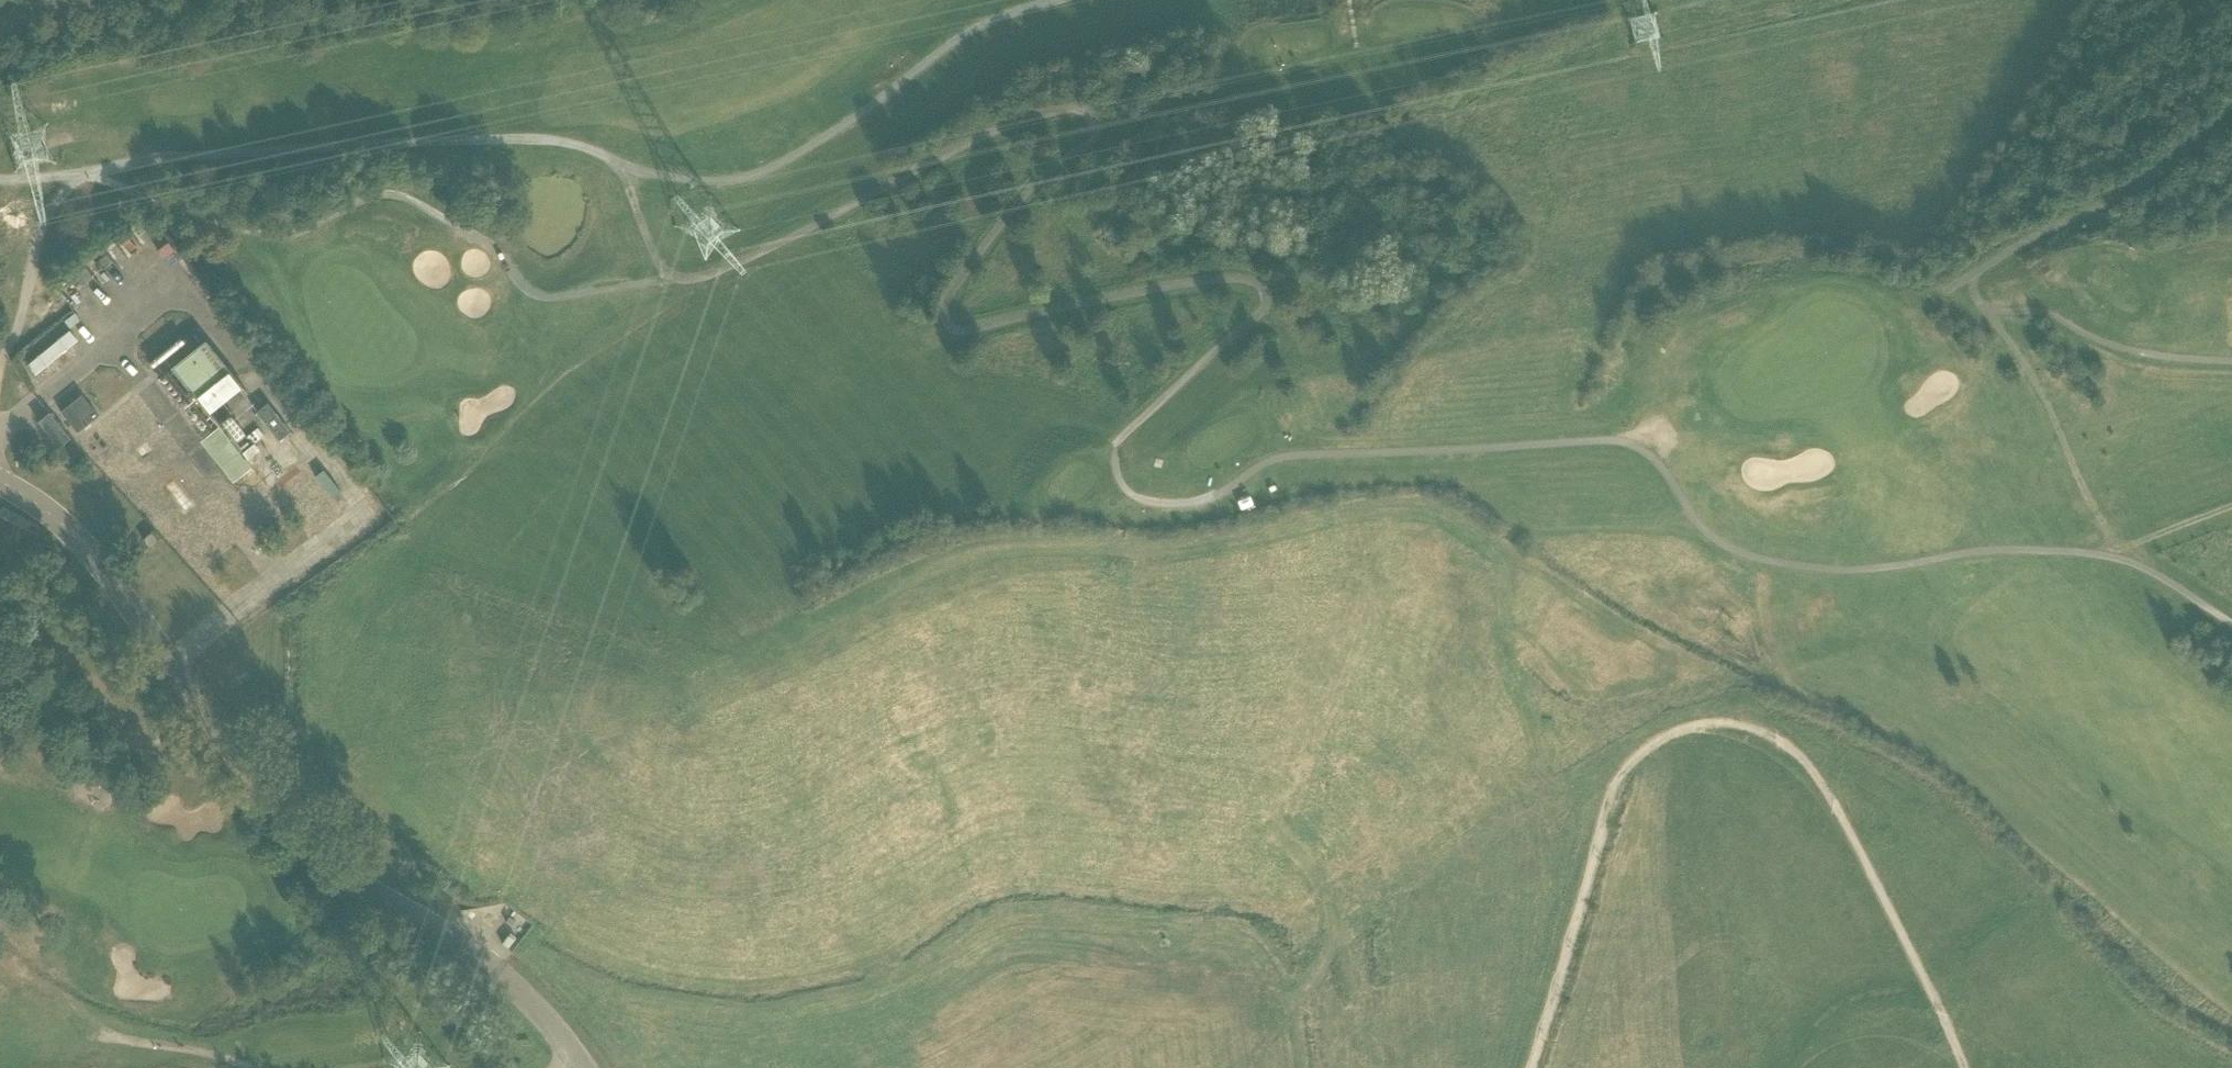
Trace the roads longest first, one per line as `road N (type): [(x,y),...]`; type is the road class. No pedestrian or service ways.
road 1 (unclassified): [(593,1067),(545,1004),(487,953),(328,856),(81,545),(0,486)]
road 2 (track): [(487,953),(435,1067)]

